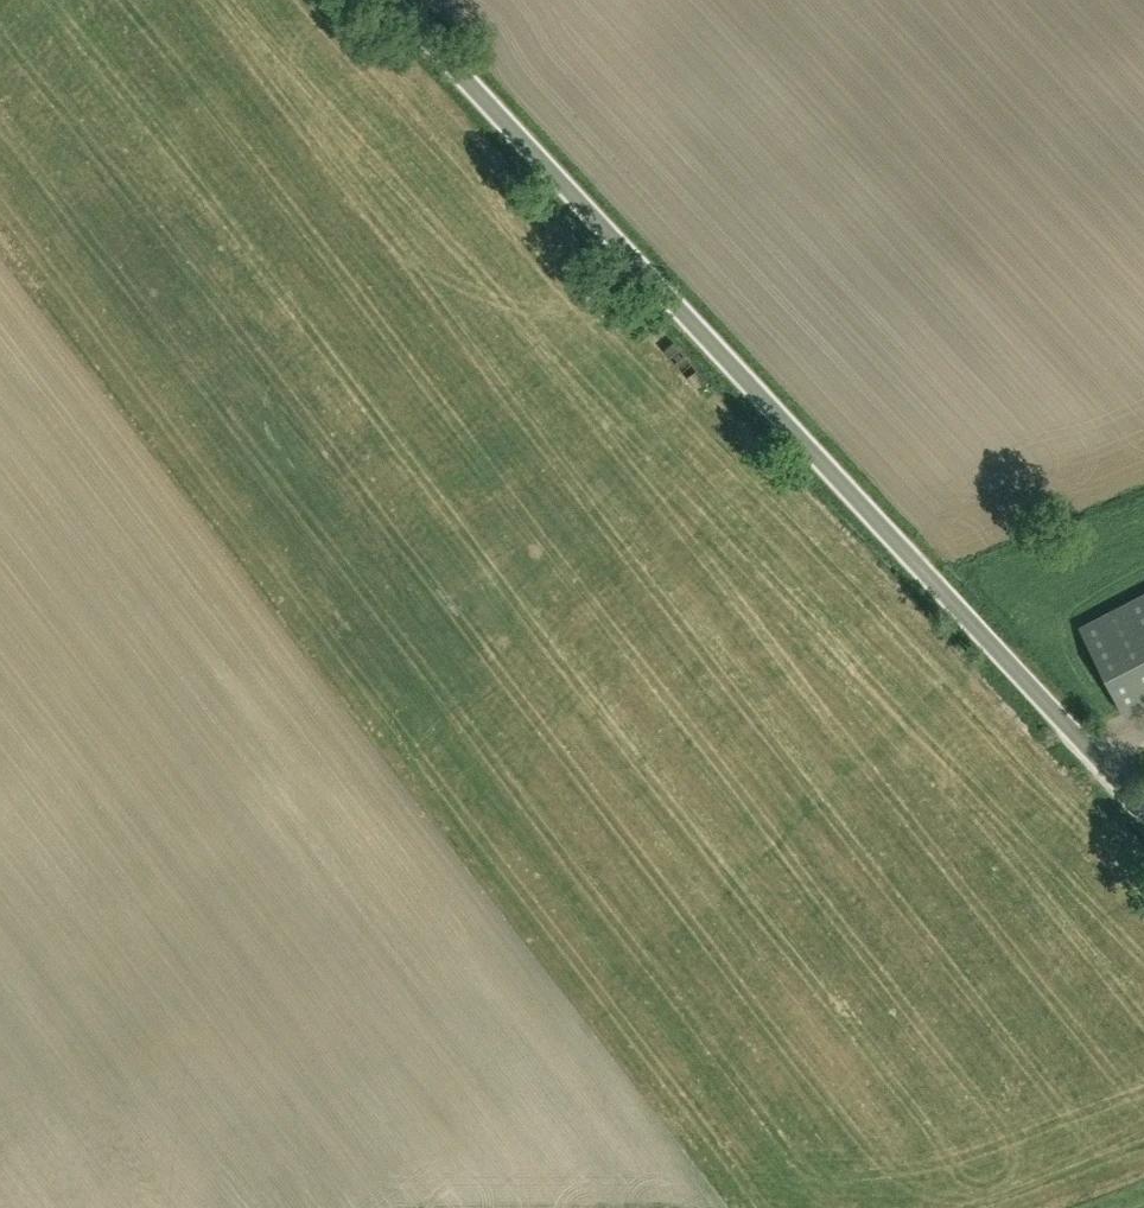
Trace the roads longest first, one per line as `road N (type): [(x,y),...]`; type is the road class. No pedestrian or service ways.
road 1 (unclassified): [(1143,814),(390,0)]

